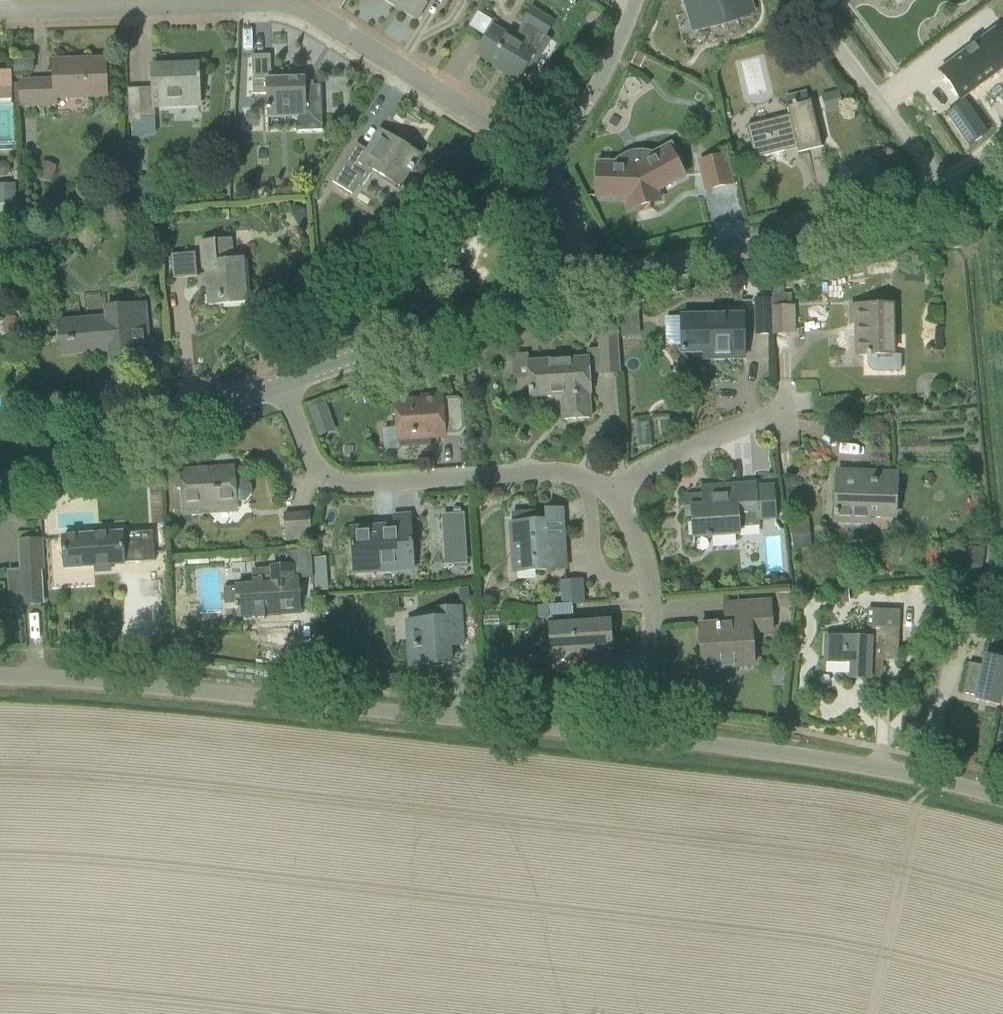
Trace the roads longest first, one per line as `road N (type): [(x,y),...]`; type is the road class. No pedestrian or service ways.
road 1 (unclassified): [(653,739),(0,678)]
road 2 (residential): [(653,739),(651,592),(614,496),(586,477),(538,473),(350,486),(326,480),(311,462),(282,384)]
road 3 (residential): [(0,11),(273,4),(305,11),(542,155)]
road 4 (tertiary): [(586,283),(940,203)]
road 5 (unclassified): [(1002,799),(805,755),(653,739)]
road 6 (tertiary): [(282,384),(586,283)]
road 7 (tertiary): [(0,483),(282,384)]
road 8 (unclassified): [(940,203),(934,178),(802,0)]
road 9 (unclassified): [(542,155),(572,128),(601,81),(635,0)]
road 10 (unclassified): [(586,283),(542,155)]

